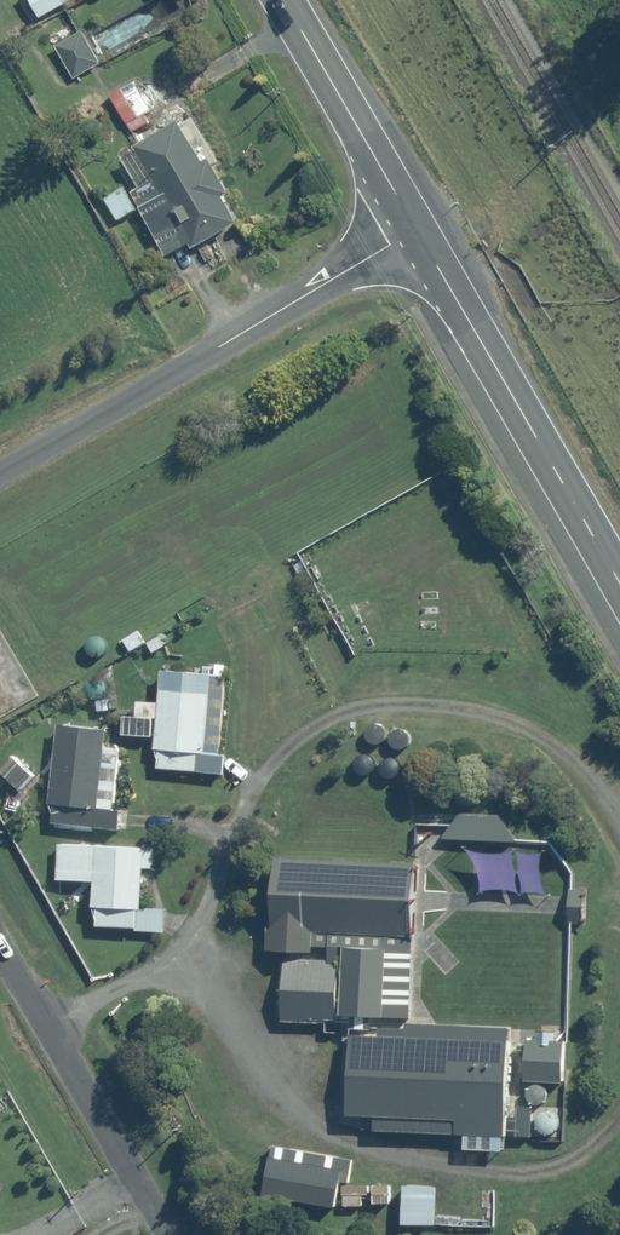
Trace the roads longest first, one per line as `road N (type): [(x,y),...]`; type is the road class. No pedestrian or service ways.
road 1 (unclassified): [(0,473),(419,229)]
road 2 (secondary): [(619,580),(419,229)]
road 3 (residential): [(0,949),(164,1234)]
road 4 (secondary): [(419,229),(282,0)]

